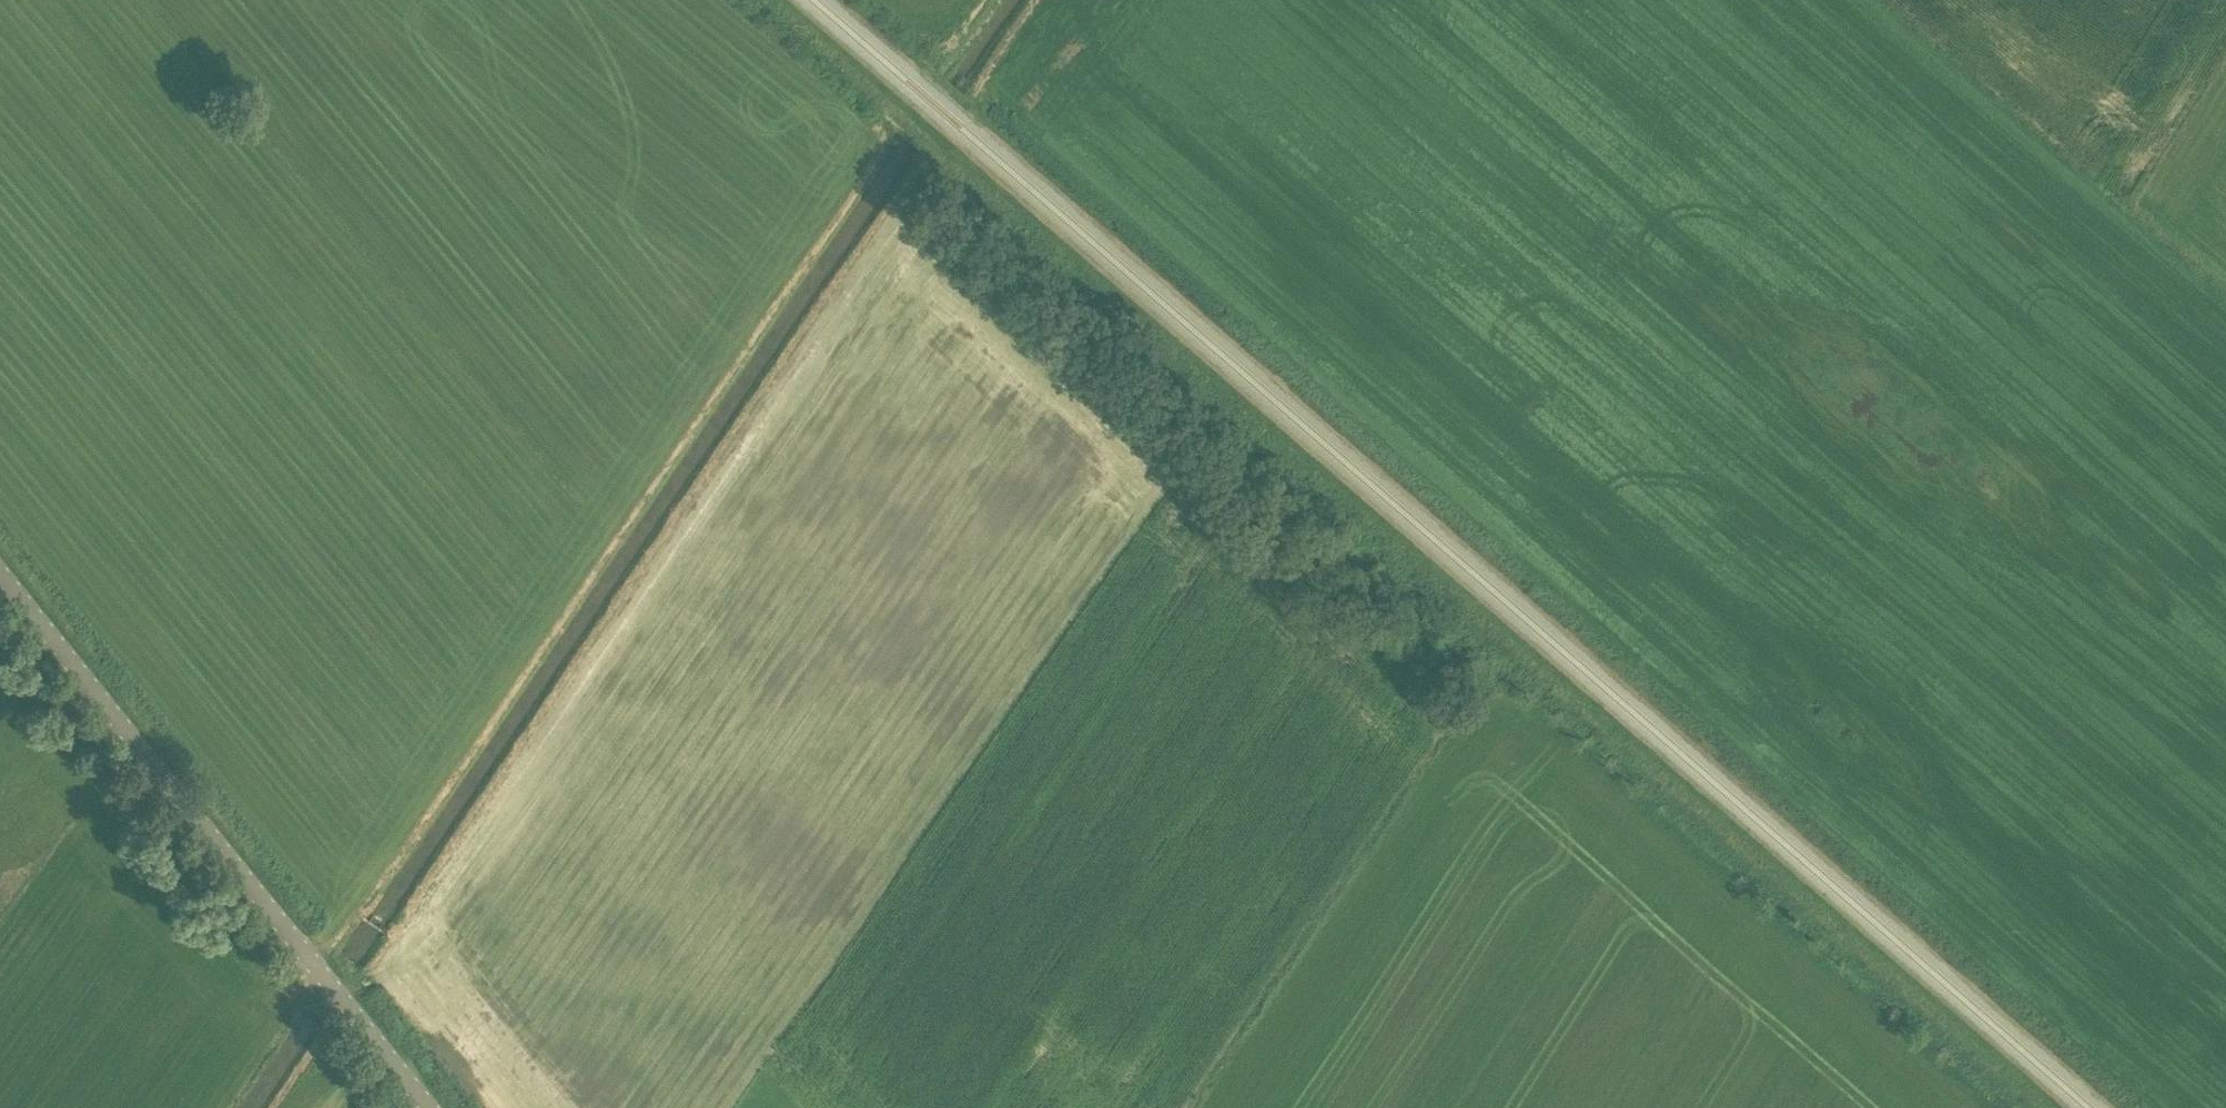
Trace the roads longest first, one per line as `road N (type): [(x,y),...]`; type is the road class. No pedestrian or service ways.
road 1 (unclassified): [(429,1107),(0,568)]

